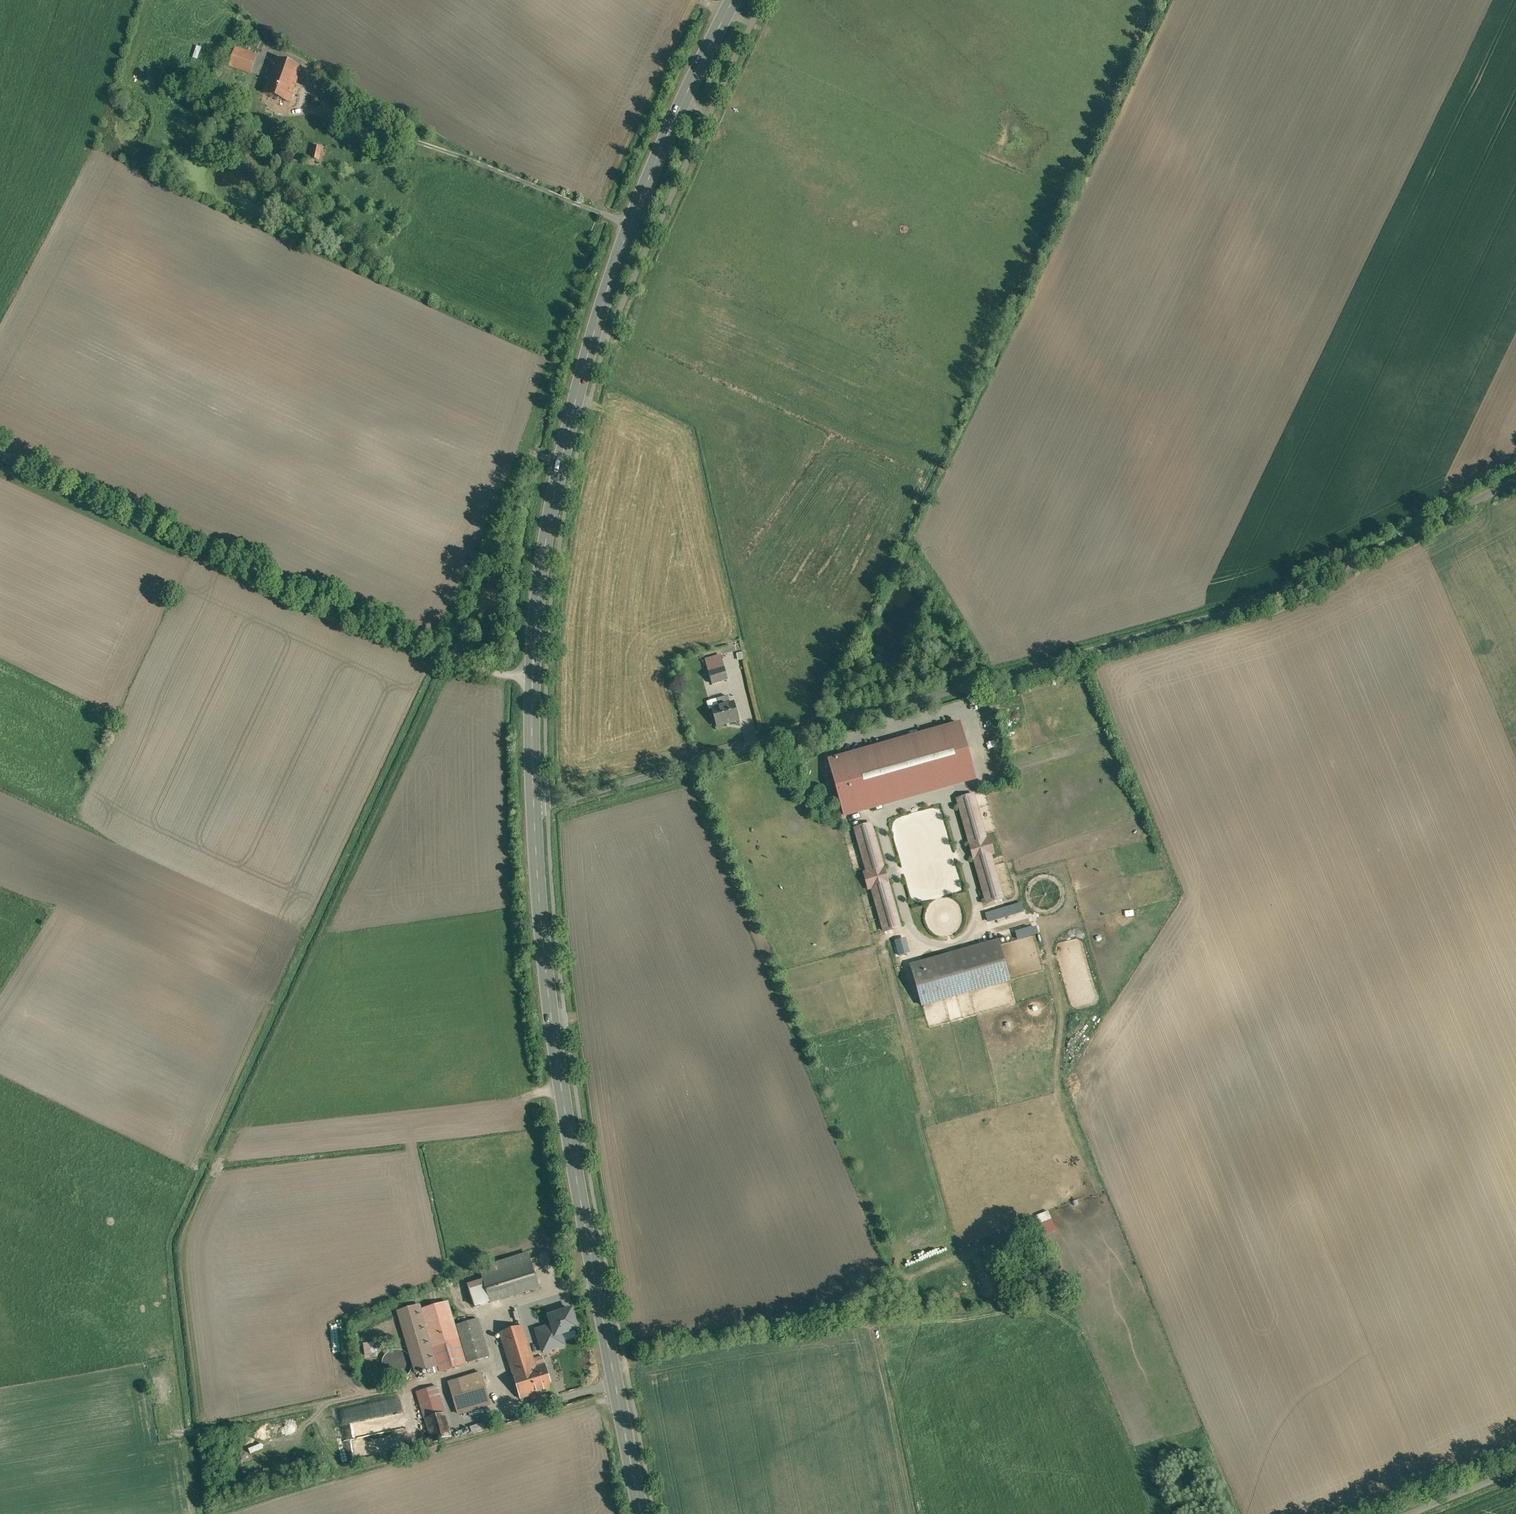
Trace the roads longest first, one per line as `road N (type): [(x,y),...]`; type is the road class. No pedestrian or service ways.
road 1 (unclassified): [(536,810),(1289,593),(1515,479)]
road 2 (secondary): [(737,0),(637,204),(576,387),(542,596),(536,810)]
road 3 (secondary): [(536,810),(561,1080),(641,1513)]
road 4 (track): [(552,681),(462,660),(0,435)]

